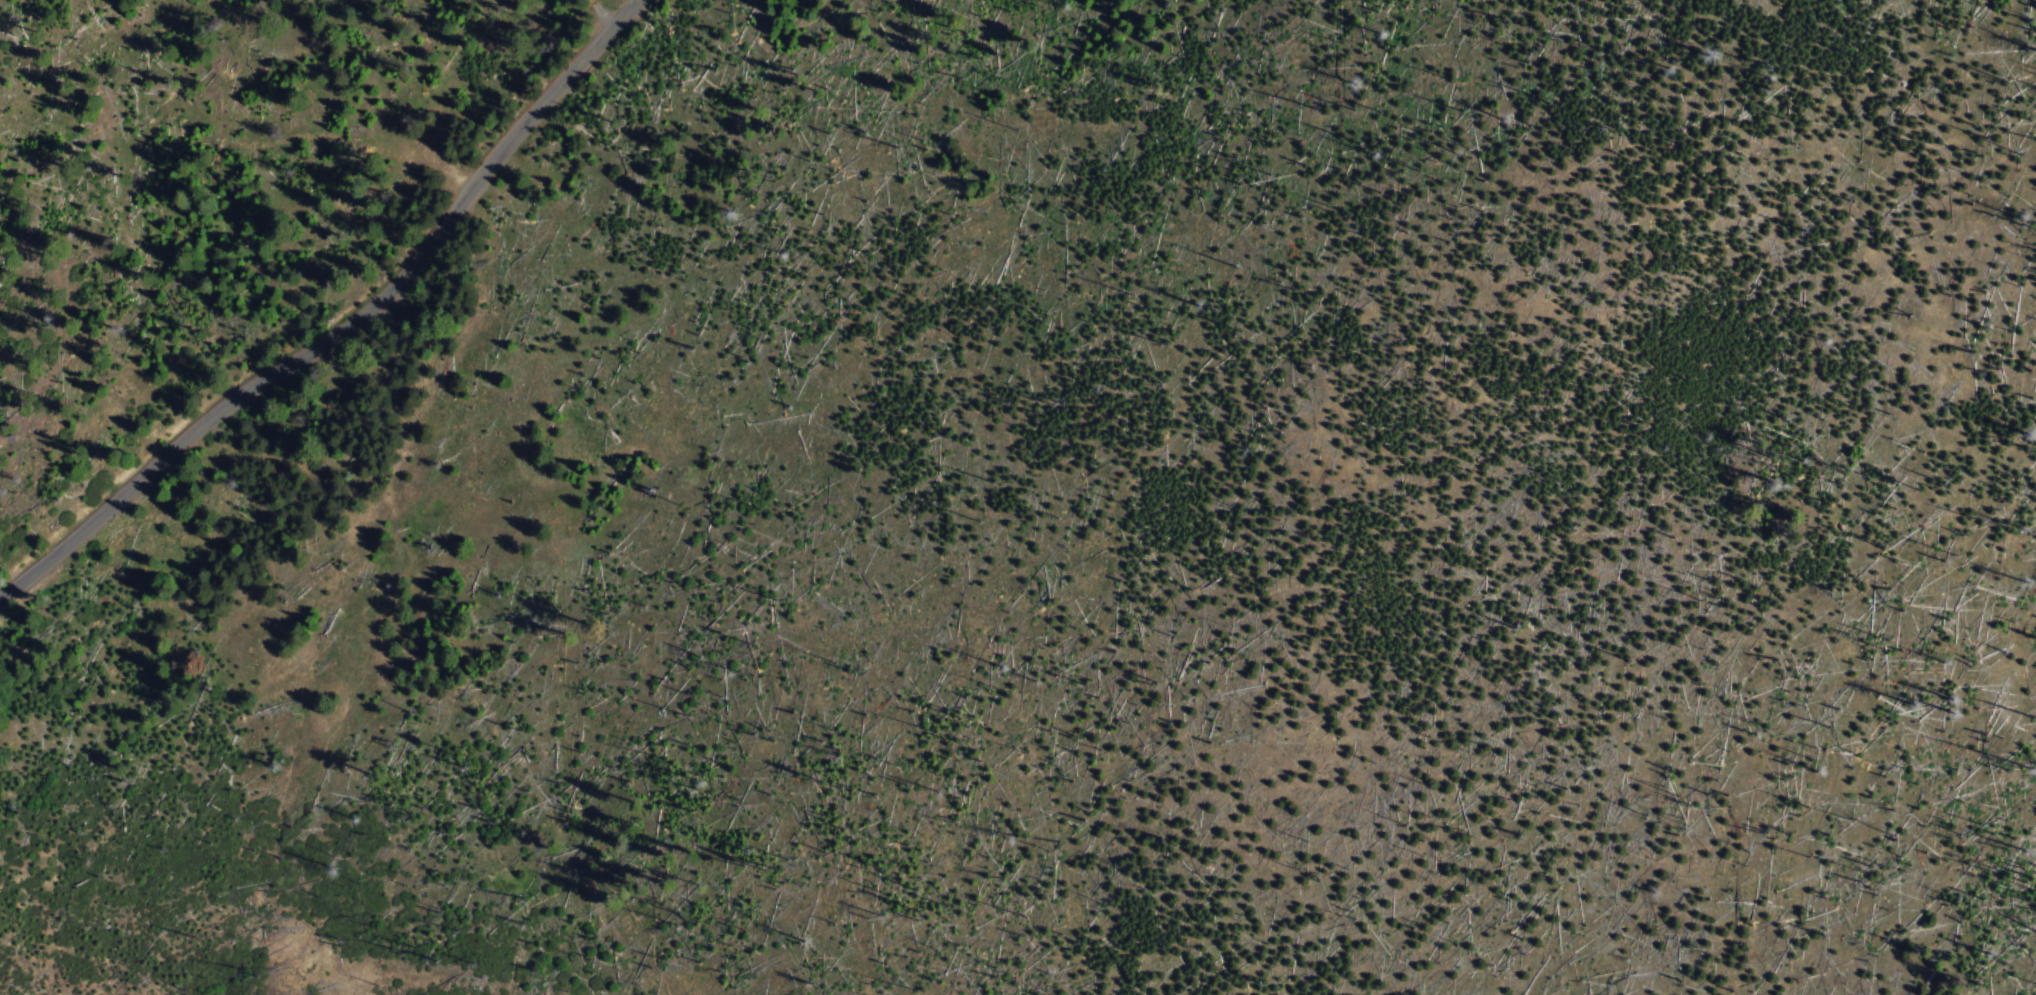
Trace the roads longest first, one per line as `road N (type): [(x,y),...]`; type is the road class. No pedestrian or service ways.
road 1 (tertiary): [(0,598),(49,567),(366,310),(644,0)]

